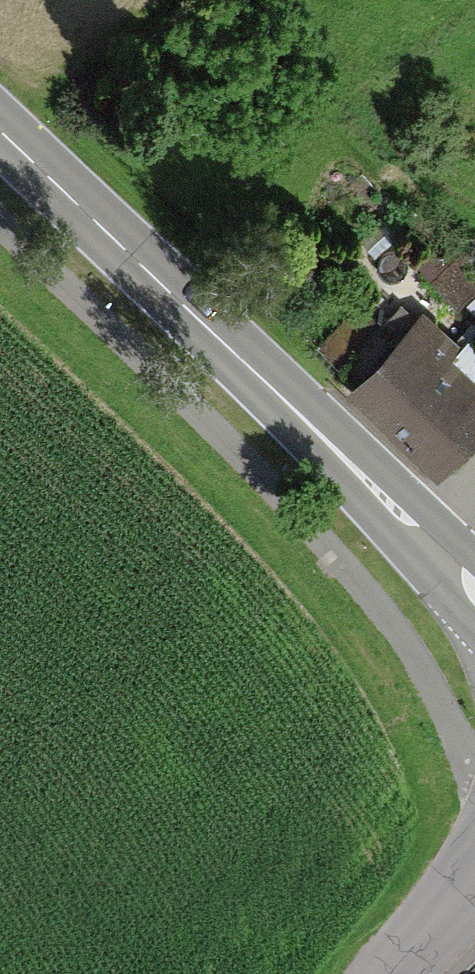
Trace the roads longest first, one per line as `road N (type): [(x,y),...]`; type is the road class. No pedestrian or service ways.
road 1 (track): [(0,209),(224,422),(474,742)]
road 2 (secondary): [(0,130),(474,589)]

